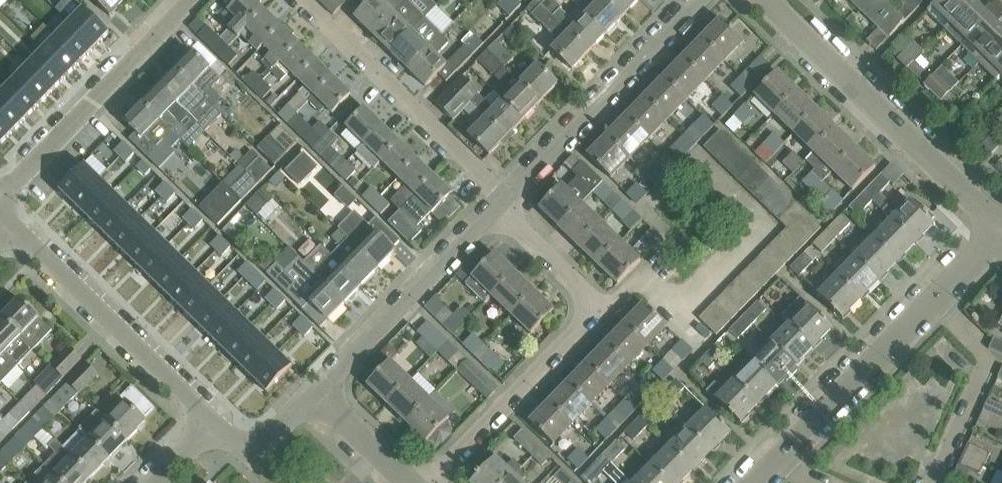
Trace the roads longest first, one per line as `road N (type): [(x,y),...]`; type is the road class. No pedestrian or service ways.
road 1 (residential): [(429,482),(581,327),(587,305),(579,285),(496,206)]
road 2 (unclassified): [(1001,229),(765,0)]
road 3 (residential): [(780,459),(1001,236)]
road 4 (residential): [(502,200),(299,0)]
road 5 (residential): [(213,420),(10,222)]
road 6 (residential): [(502,200),(699,0)]
road 7 (residential): [(0,196),(187,0)]
road 8 (residential): [(316,393),(496,206)]
road 9 (residential): [(316,393),(253,460),(213,420)]
road 10 (residential): [(410,482),(316,393)]

